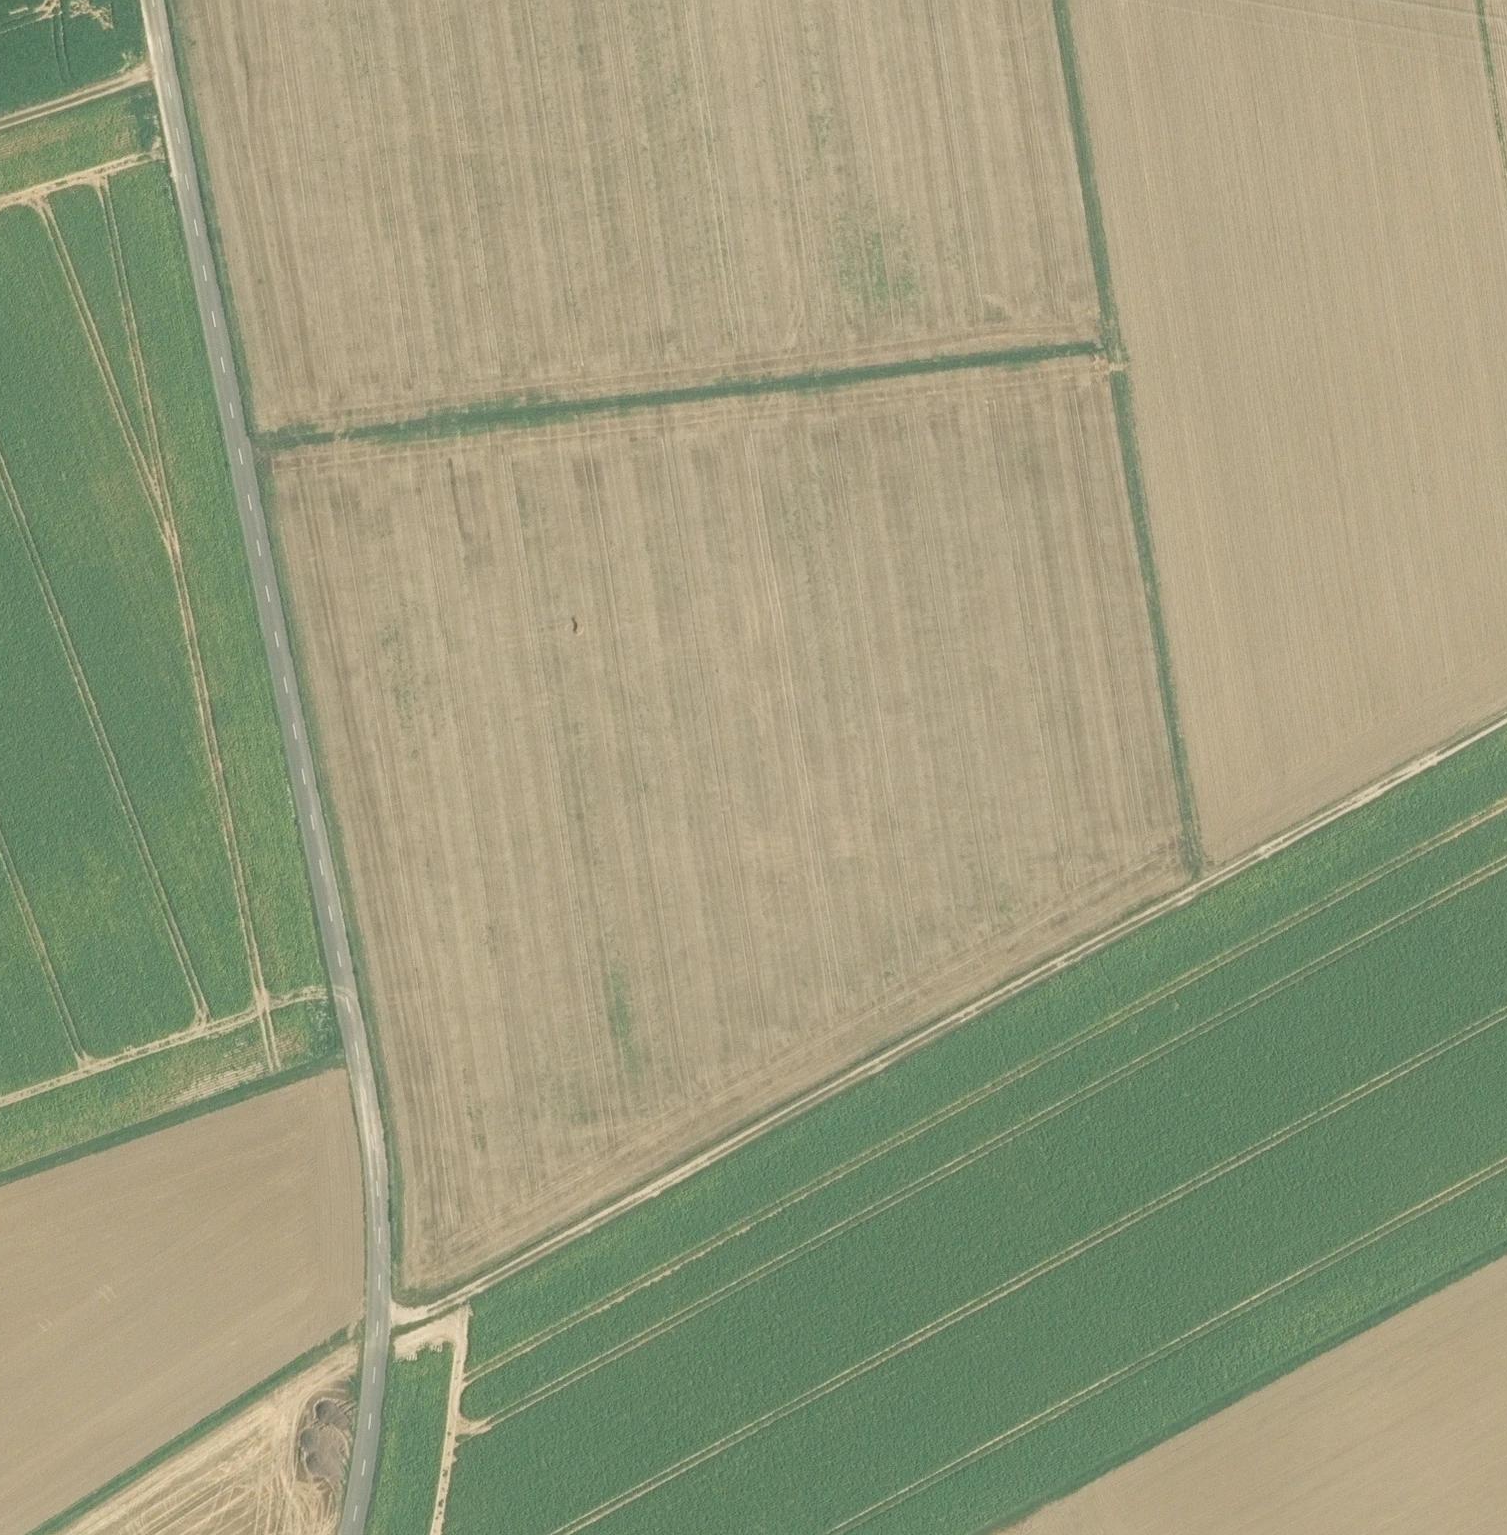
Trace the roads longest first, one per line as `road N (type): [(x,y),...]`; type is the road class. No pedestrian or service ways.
road 1 (tertiary): [(155,0),(373,1135),(379,1325),(351,1534)]
road 2 (track): [(1506,718),(434,1315),(379,1325)]
road 3 (track): [(1070,0),(1205,888)]
road 4 (track): [(1124,339),(242,452)]
road 5 (track): [(986,1534),(1506,1247)]
road 6 (track): [(36,1534),(322,1347),(379,1325)]
road 7 (track): [(0,1180),(357,1054)]
road 8 (track): [(0,124),(167,65)]

